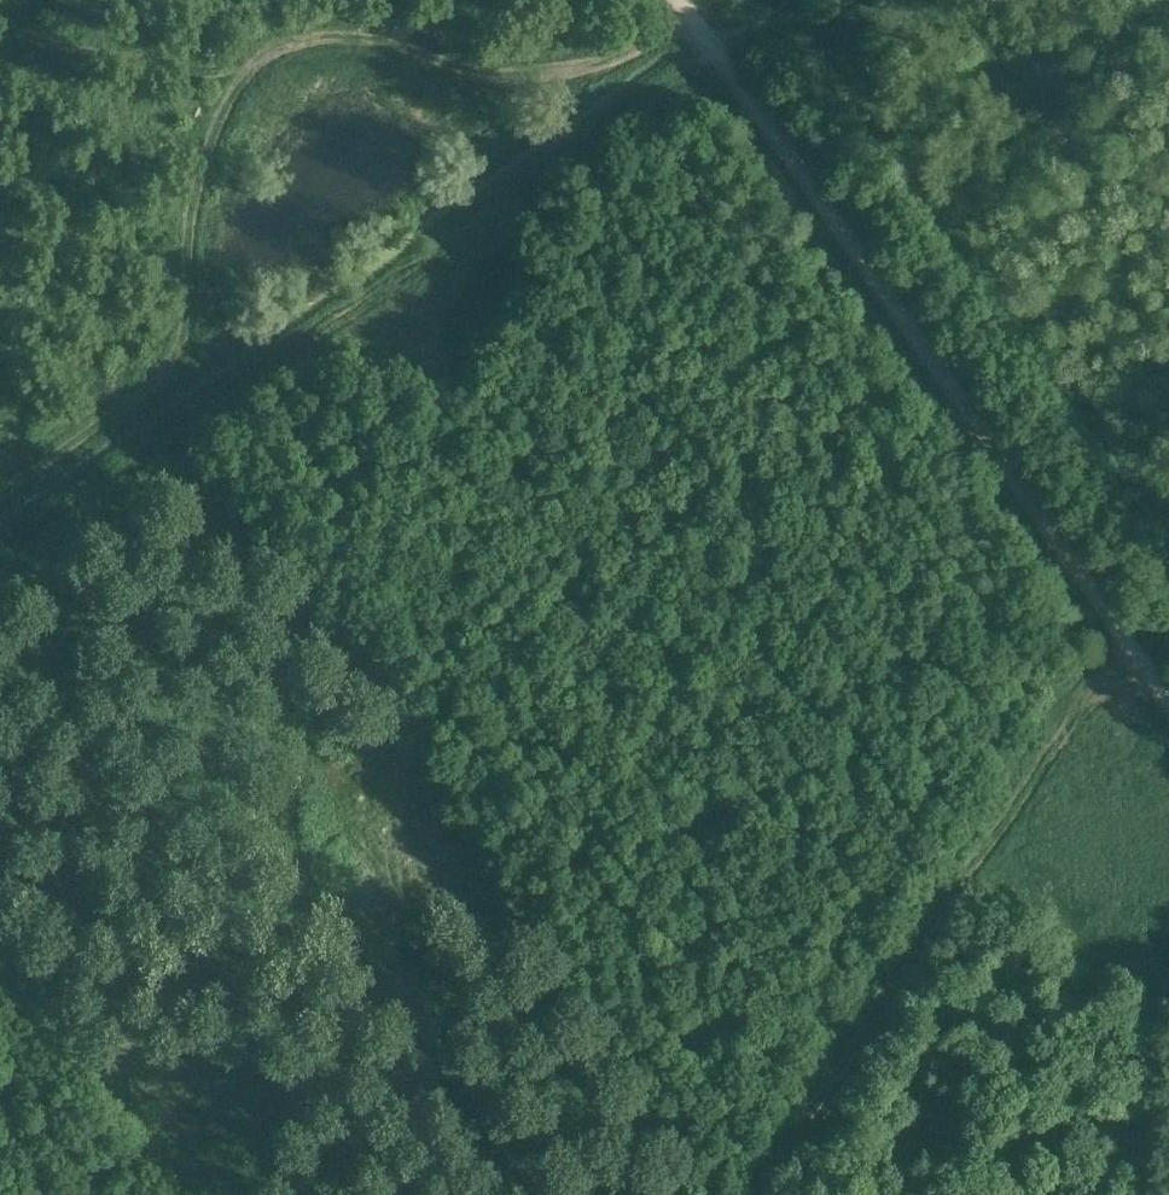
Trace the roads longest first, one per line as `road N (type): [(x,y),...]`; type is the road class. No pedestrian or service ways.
road 1 (track): [(682,0),(1168,695)]

